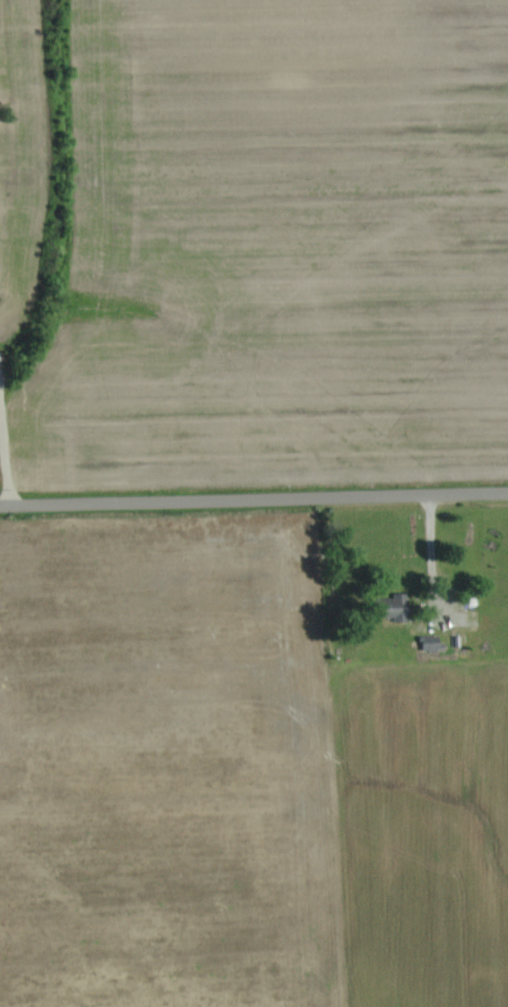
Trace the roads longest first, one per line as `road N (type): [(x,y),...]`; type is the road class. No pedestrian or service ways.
road 1 (residential): [(507,493),(0,506)]

